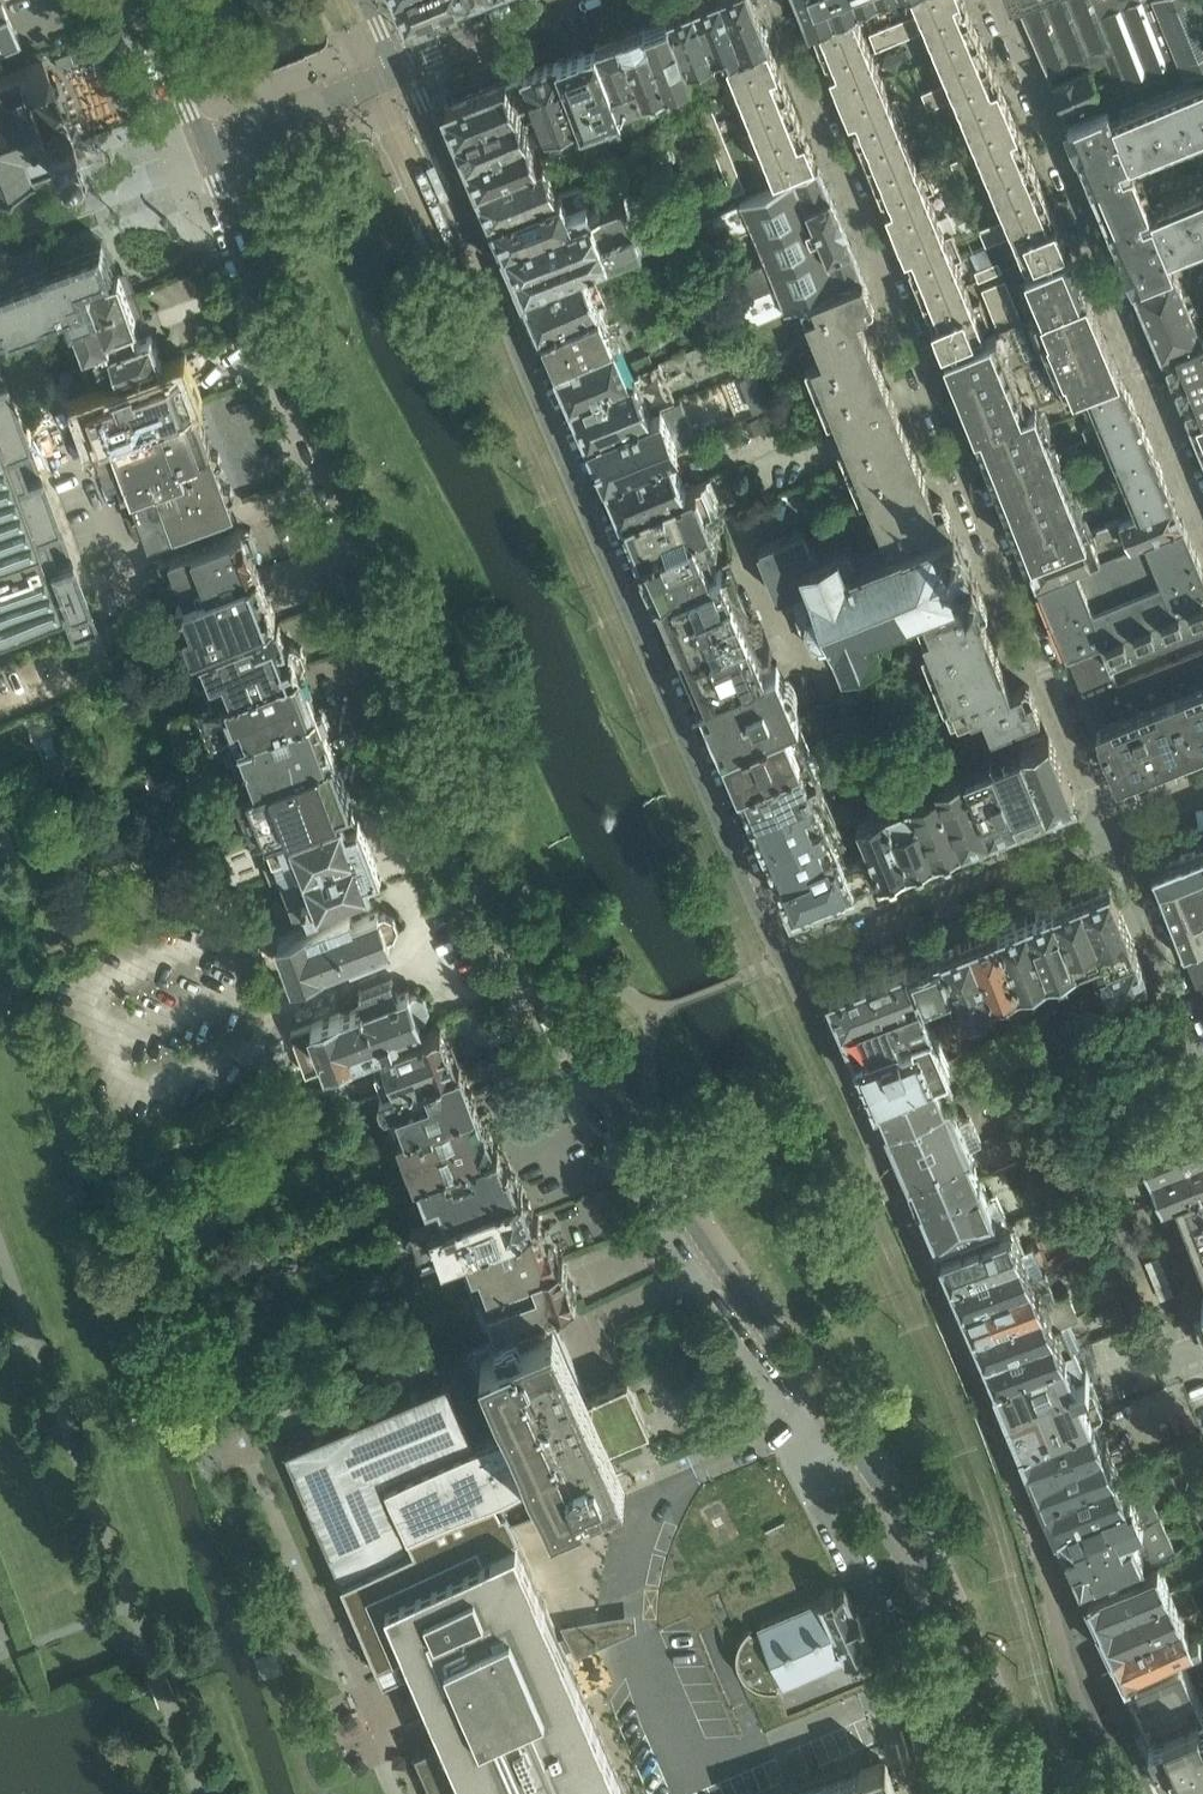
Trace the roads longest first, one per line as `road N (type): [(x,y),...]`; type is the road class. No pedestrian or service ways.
road 1 (residential): [(207,145),(490,860),(558,1006),(692,1227),(890,1502),(930,1572),(1023,1793)]
road 2 (residential): [(784,956),(605,560),(466,202),(401,70)]
road 3 (residential): [(1157,1793),(784,956)]
road 4 (residential): [(774,0),(1107,825)]
road 5 (residential): [(1202,508),(994,0)]
road 6 (residential): [(784,956),(1107,825)]
road 7 (residential): [(1107,825),(1202,1062)]
road 8 (residential): [(207,145),(179,166),(0,232)]
road 9 (residential): [(207,145),(401,70)]
road 10 (residential): [(580,0),(401,70)]
road 11 (residential): [(143,0),(207,145)]

